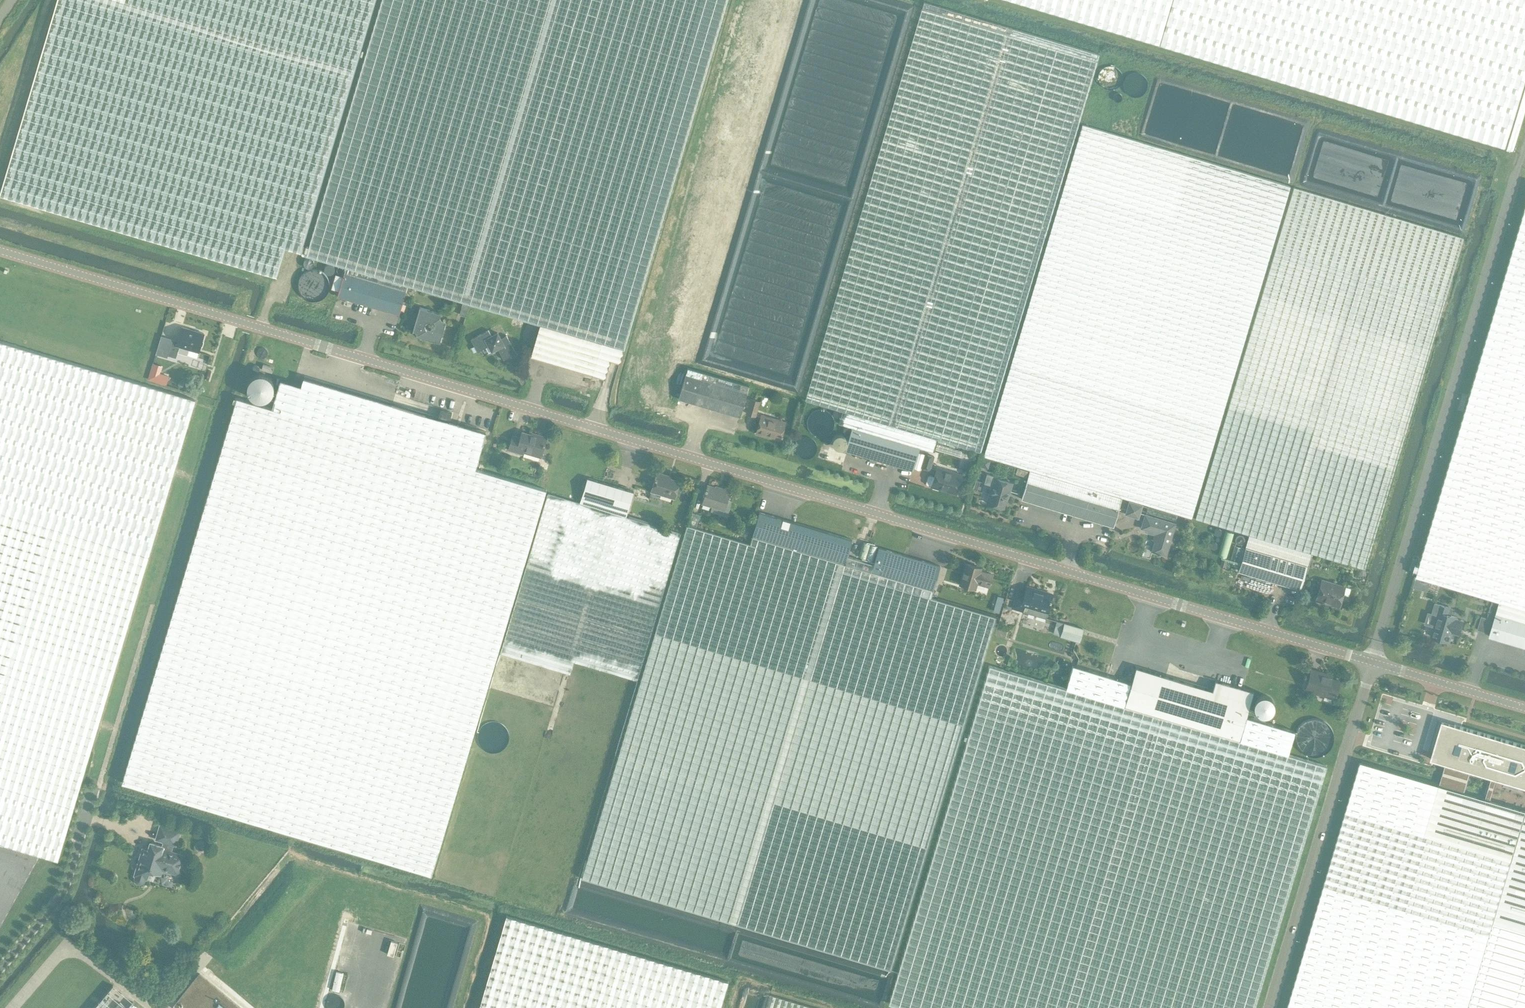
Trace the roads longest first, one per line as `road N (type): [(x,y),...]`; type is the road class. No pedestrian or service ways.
road 1 (unclassified): [(1372,663),(0,251)]
road 2 (unclassified): [(1271,1007),(1372,663)]
road 3 (unclassified): [(1524,708),(1372,663)]

